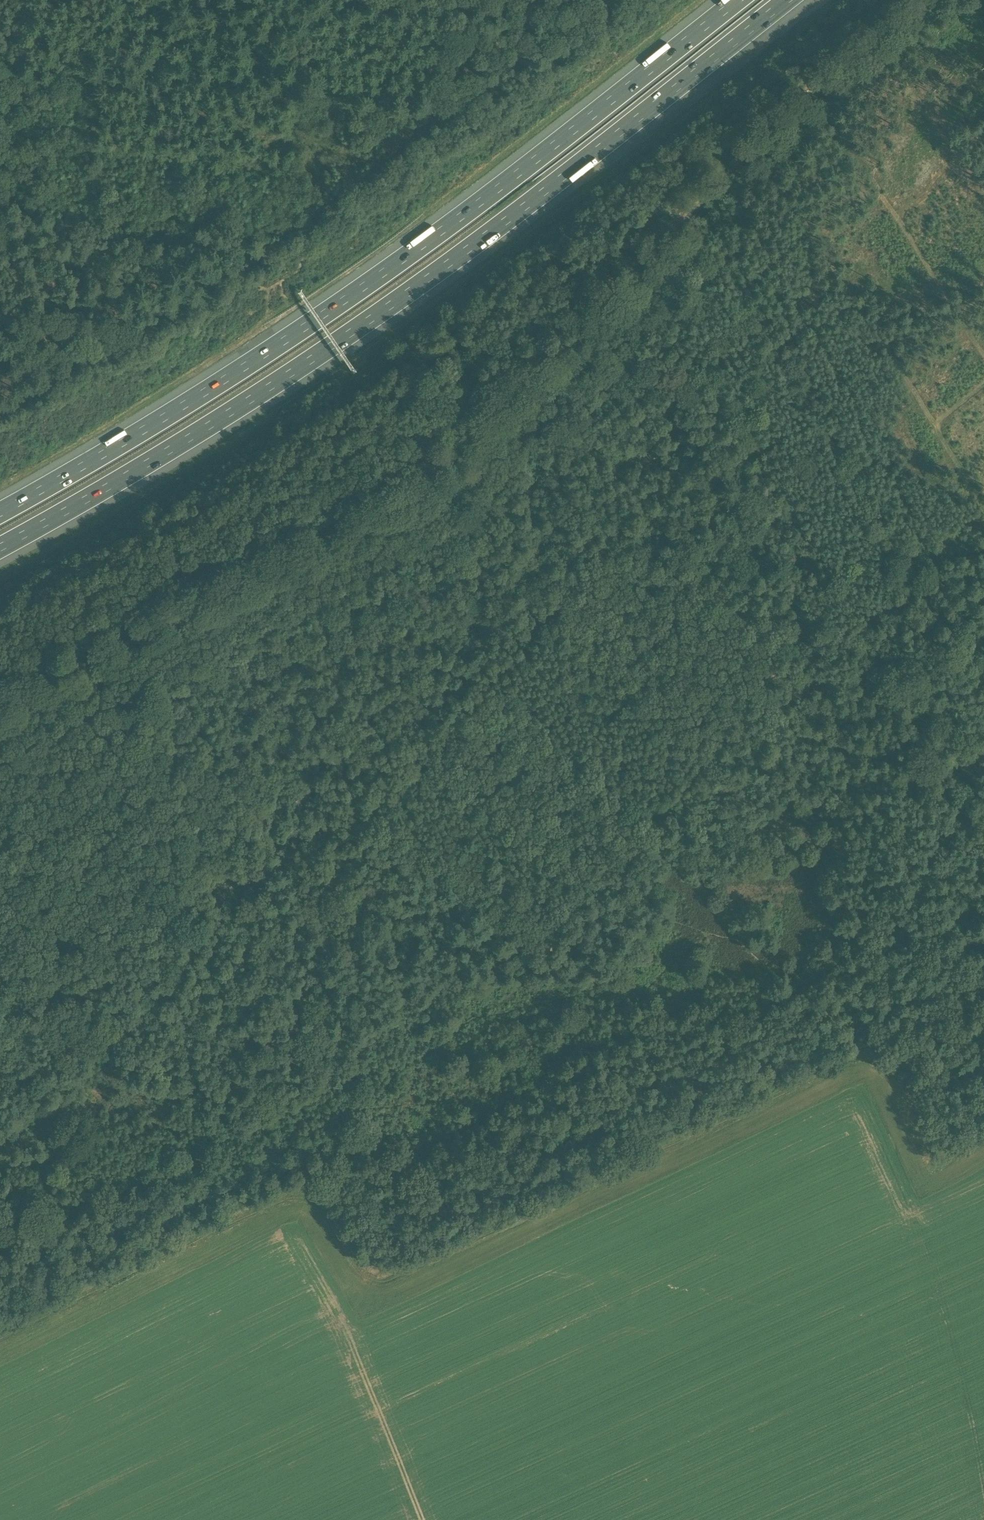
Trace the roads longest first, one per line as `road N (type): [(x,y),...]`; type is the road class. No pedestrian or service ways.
road 1 (motorway): [(0,547),(356,330),(787,0)]
road 2 (motorway): [(738,0),(339,303),(0,512)]
road 3 (track): [(0,702),(414,491),(682,217)]
road 4 (track): [(983,509),(773,173),(816,133),(835,132),(901,223)]
road 5 (track): [(0,74),(415,113),(432,95),(440,11)]
road 6 (track): [(309,1193),(265,1203),(0,1335)]
road 7 (track): [(682,217),(812,93),(925,0)]
road 8 (track): [(983,123),(966,155),(900,217),(983,355)]
road 9 (track): [(353,0),(550,25),(568,23),(603,0)]
road 10 (track): [(913,79),(983,194)]
road 11 (track): [(983,993),(864,1046)]
road 12 (track): [(983,687),(919,583)]

